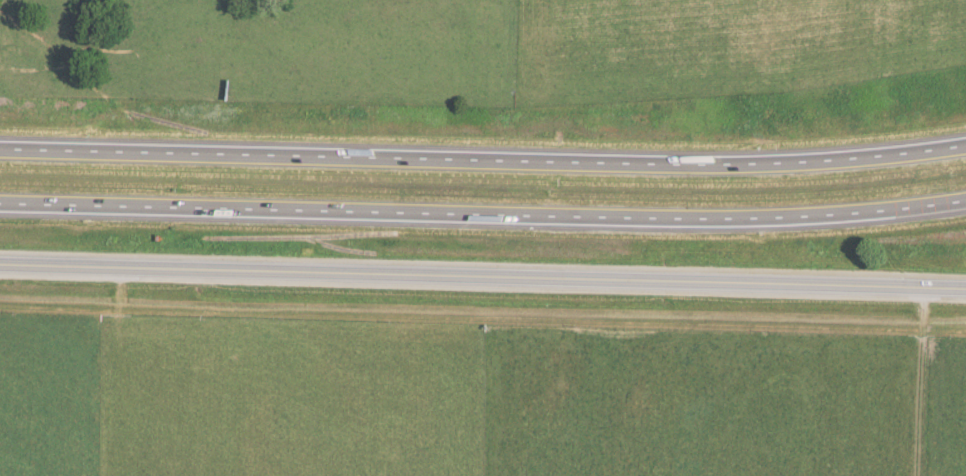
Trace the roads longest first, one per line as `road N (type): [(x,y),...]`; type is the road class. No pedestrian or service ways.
road 1 (motorway): [(965,145),(720,165),(0,148)]
road 2 (motorway): [(0,204),(771,218),(965,200)]
road 3 (tertiary): [(0,264),(965,289)]

